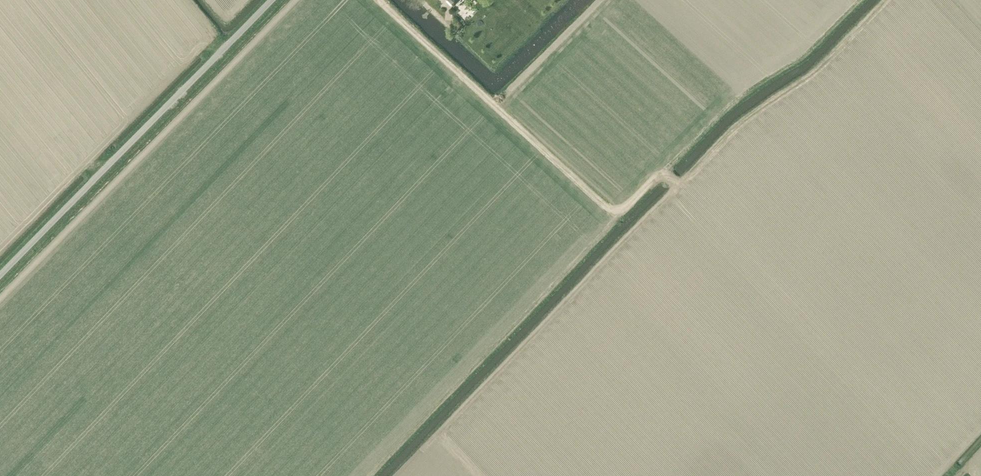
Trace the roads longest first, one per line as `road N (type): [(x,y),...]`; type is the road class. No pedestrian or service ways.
road 1 (unclassified): [(0,273),(269,0)]

